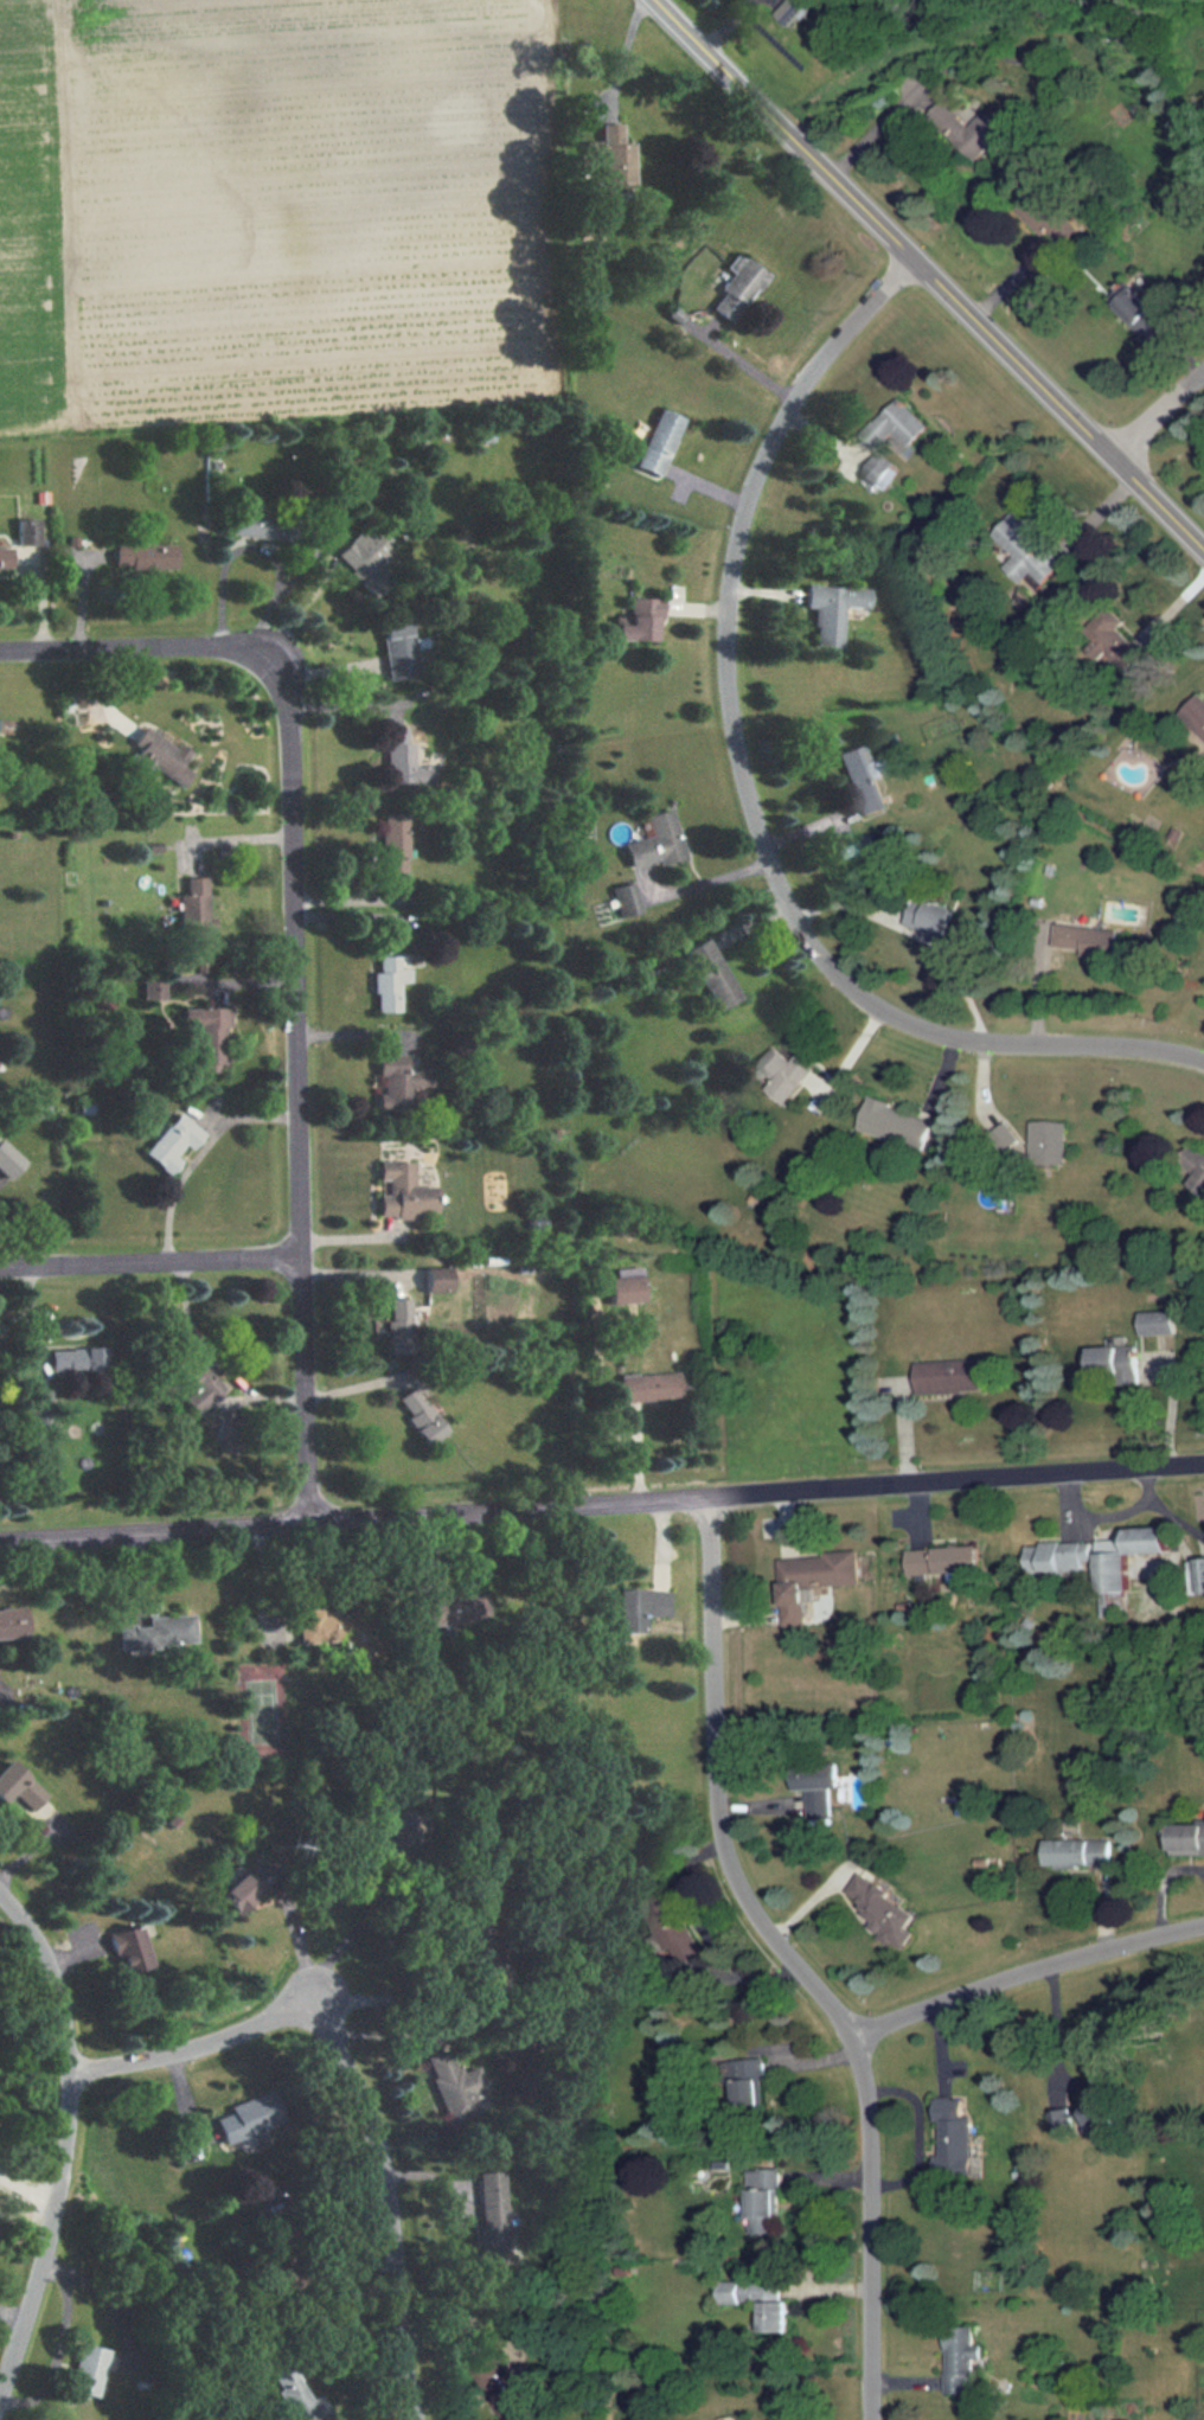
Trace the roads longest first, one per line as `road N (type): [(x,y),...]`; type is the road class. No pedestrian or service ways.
road 1 (residential): [(1203,1462),(0,1538)]
road 2 (residential): [(1203,1055),(1141,1043),(940,1030),(888,1006),(851,980),(814,935),(773,853),(734,692),(735,575),(747,514),(773,446),(811,380),(921,257)]
road 3 (residential): [(312,1519),(293,732),(276,653),(207,641),(0,647)]
road 4 (residential): [(879,2419),(870,2085),(860,2036),(766,1920),(730,1845),(722,1805),(716,1496)]
road 5 (tertiary): [(1203,539),(673,0)]
road 6 (residential): [(421,2419),(405,2363),(374,2114),(316,1993),(241,2040),(72,2070)]
road 7 (residential): [(0,2413),(69,2171),(72,2070),(58,1980),(44,1945),(0,1889)]
road 8 (residential): [(1203,1926),(1045,1967),(860,2036)]
road 9 (residential): [(307,1253),(0,1265)]

